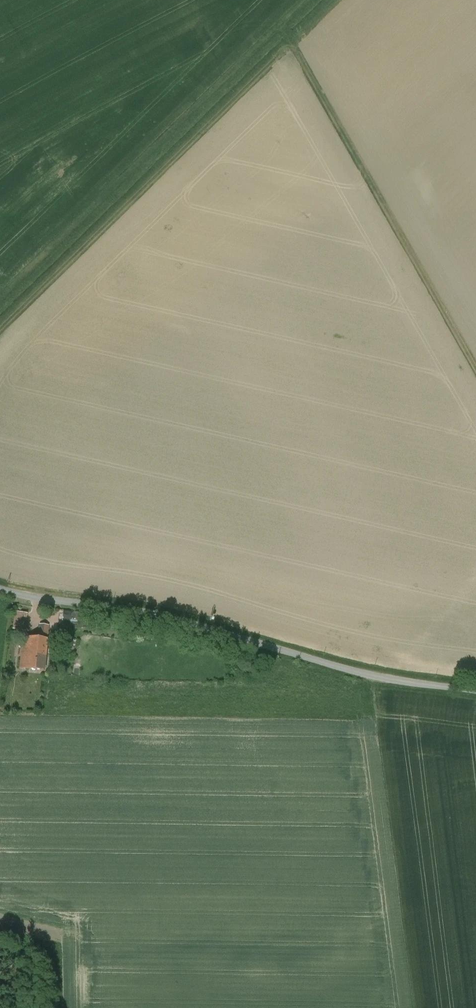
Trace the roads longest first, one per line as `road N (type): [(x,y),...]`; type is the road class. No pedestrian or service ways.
road 1 (unclassified): [(0,589),(140,611),(376,676),(475,687)]
road 2 (track): [(283,30),(475,365)]

